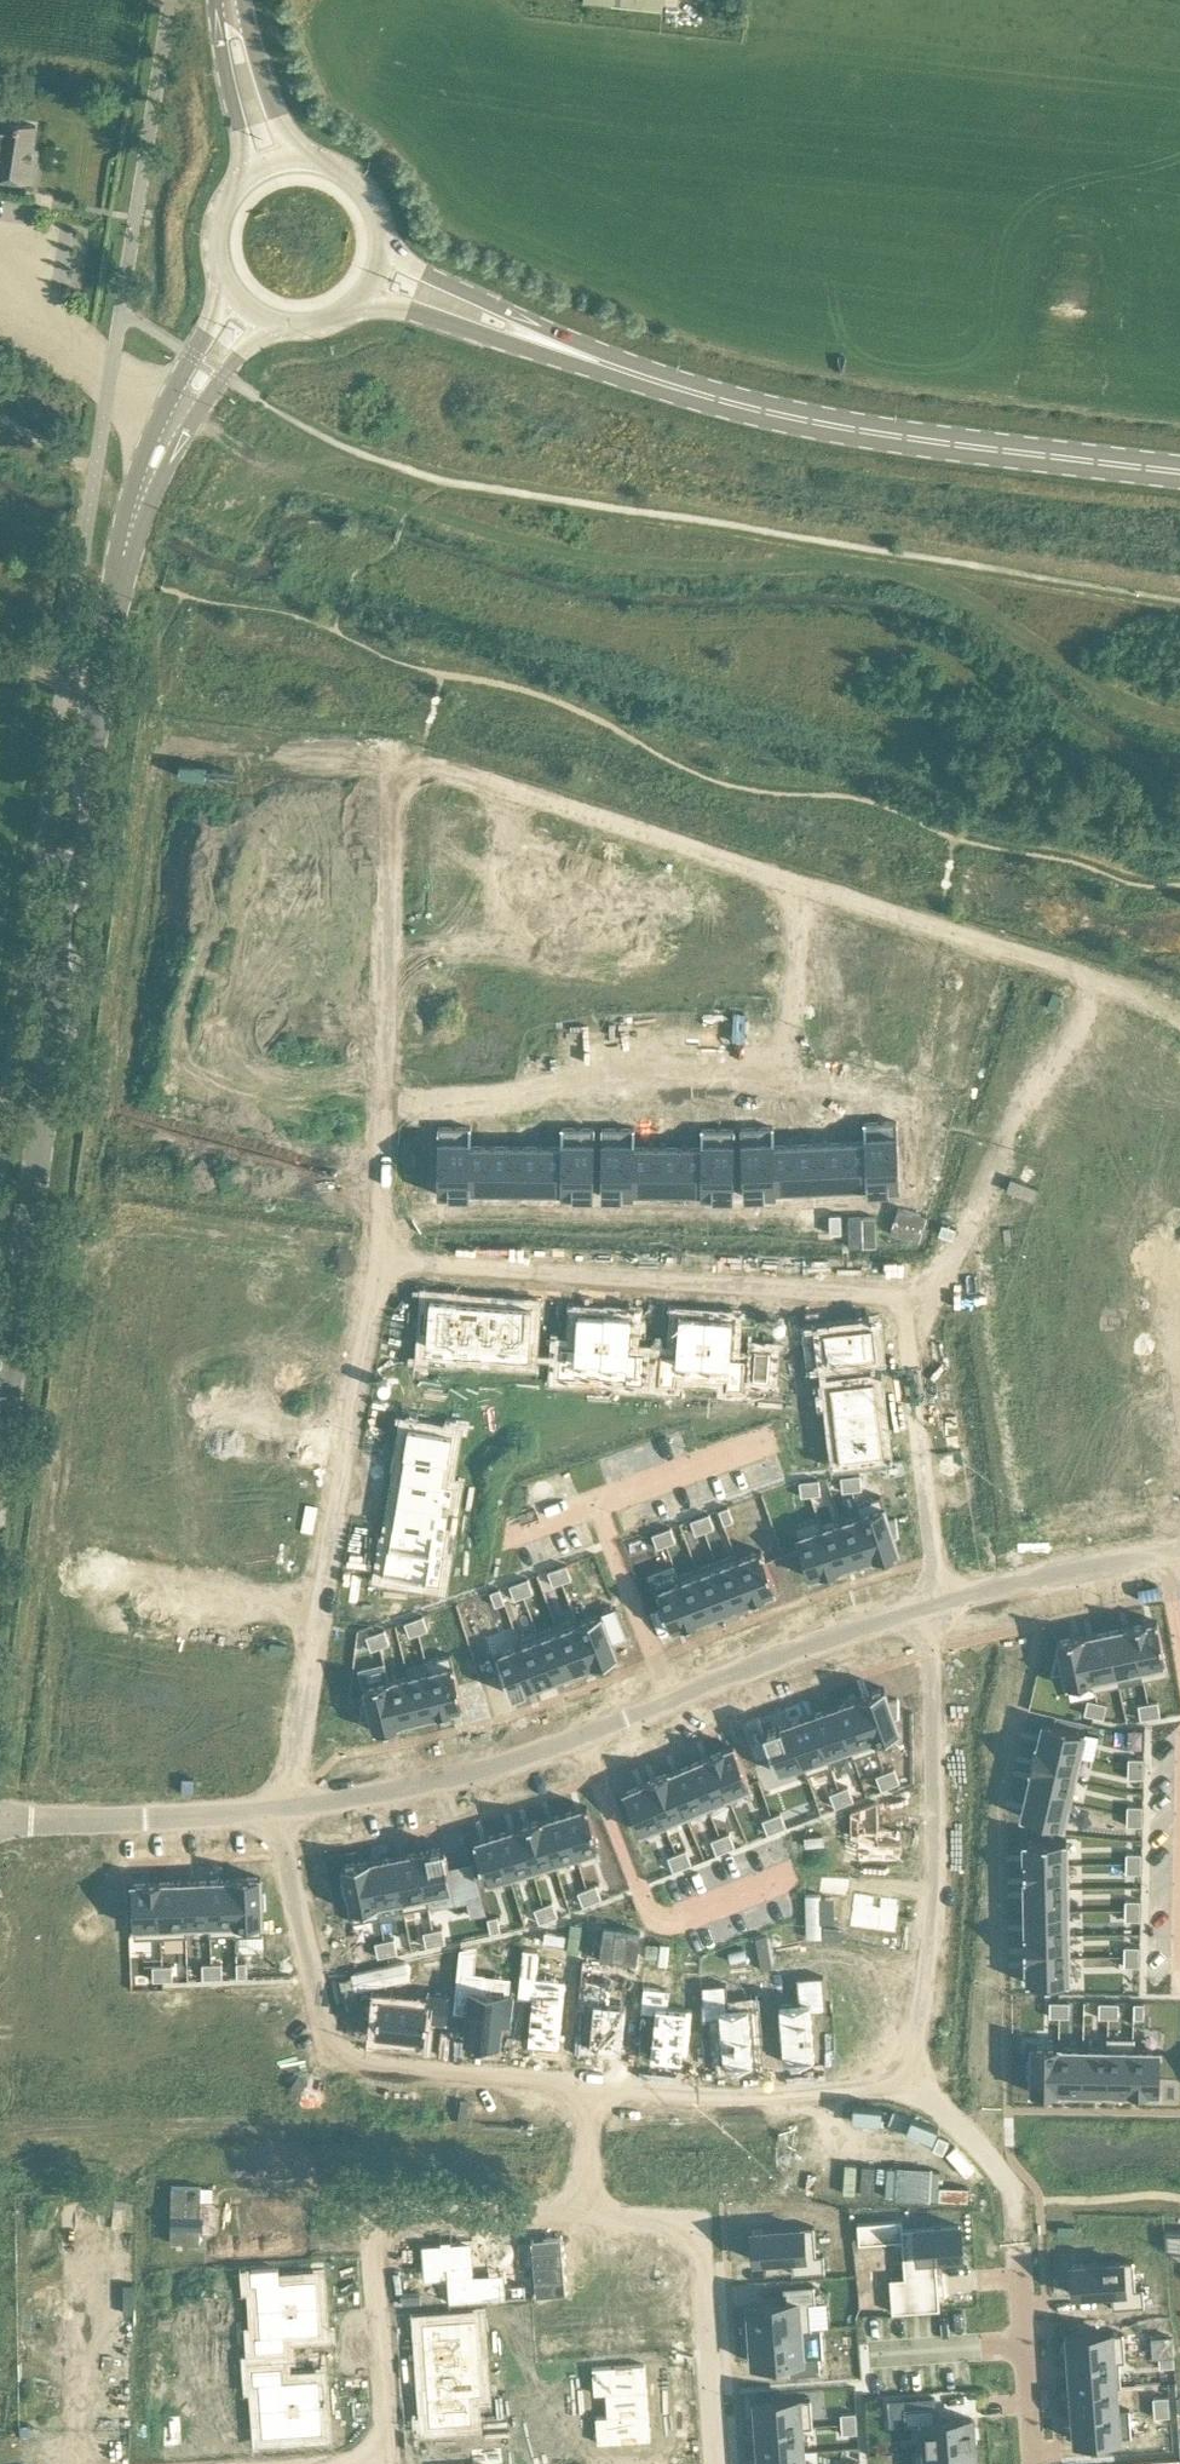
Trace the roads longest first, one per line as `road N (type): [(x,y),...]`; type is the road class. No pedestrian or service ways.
road 1 (tertiary): [(0,1431),(59,945),(104,675)]
road 2 (residential): [(101,1173),(164,703),(383,742),(407,759)]
road 3 (residential): [(407,759),(1092,979)]
road 4 (secondary): [(1179,472),(825,429),(514,334)]
road 5 (residential): [(925,1604),(492,1763),(279,1809)]
road 6 (residential): [(0,1820),(101,1173)]
road 7 (residential): [(279,1809),(377,1255)]
road 8 (residential): [(377,1255),(908,1302)]
road 9 (residential): [(377,1255),(394,780),(407,759)]
road 10 (residential): [(279,1809),(323,2023),(346,2053),(587,2088)]
road 11 (residential): [(905,2085),(936,1872),(925,1604)]
road 12 (residential): [(586,2215),(369,2208),(386,2461)]
road 13 (residential): [(908,1302),(933,1287),(1092,979)]
road 14 (residential): [(718,2463),(698,2219),(586,2215)]
road 15 (residential): [(587,2088),(763,2095),(905,2085)]
road 16 (residential): [(908,1302),(925,1604)]
road 17 (residential): [(101,1173),(377,1255)]
road 18 (tertiary): [(104,675),(131,518),(183,408)]
road 19 (residential): [(279,1809),(0,1820)]
road 20 (residential): [(1179,1550),(925,1604)]
road 21 (residential): [(1027,2463),(1015,2206)]
road 22 (secondary): [(225,6),(225,68),(247,183)]
road 23 (secondary): [(301,164),(225,6)]
road 24 (residential): [(905,2085),(991,2158),(1012,2186),(1015,2206)]
road 25 (residential): [(1013,2119),(1179,2125)]
road 26 (residential): [(1015,2206),(1072,2197),(1179,2198)]
road 27 (secondary): [(514,334),(463,290),(376,250)]
road 28 (secondary): [(359,292),(445,322),(514,334)]
road 29 (tertiary): [(235,290),(189,363),(183,408)]
road 30 (secondary): [(376,250),(372,217),(356,189),(333,172),(301,164)]
road 31 (residential): [(586,2215),(587,2088)]
road 32 (tertiary): [(183,408),(218,381),(266,314)]

